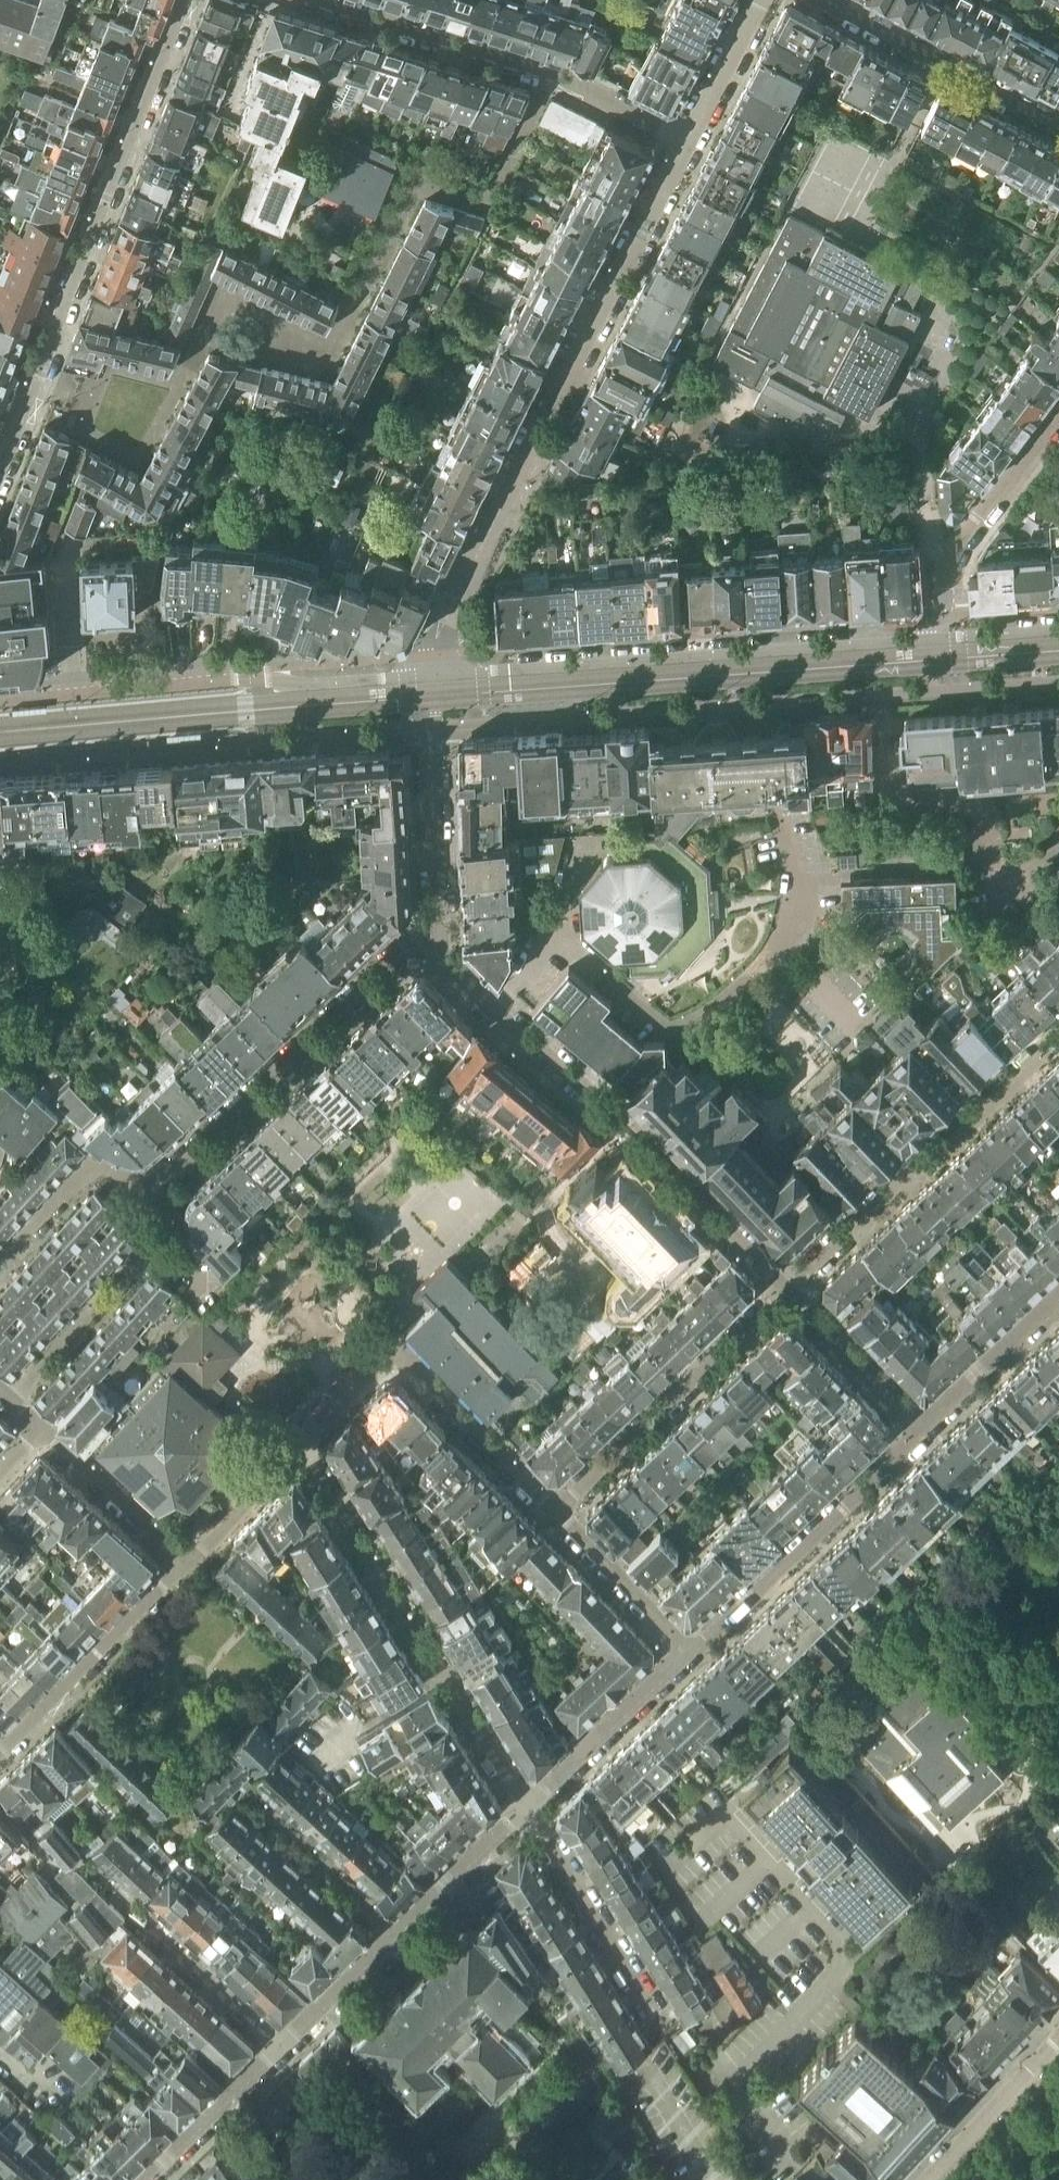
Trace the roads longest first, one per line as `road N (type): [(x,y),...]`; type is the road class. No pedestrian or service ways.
road 1 (residential): [(431,727),(1058,682)]
road 2 (residential): [(429,676),(428,656),(449,611),(687,145)]
road 3 (residential): [(187,1563),(394,1353),(556,1511)]
road 4 (tertiary): [(940,640),(429,676)]
road 5 (residential): [(0,469),(186,0)]
road 6 (residential): [(787,1290),(623,1119),(431,945)]
road 7 (tertiary): [(429,676),(293,685),(264,677),(0,700)]
road 8 (residential): [(312,0),(595,94),(687,145)]
road 9 (residential): [(431,945),(409,945),(147,1200)]
road 10 (residential): [(1058,1027),(1002,1099),(933,1161),(912,1170),(787,1290)]
road 11 (residential): [(556,1511),(787,1290)]
road 12 (residential): [(920,1429),(690,1650)]
road 13 (residential): [(11,1401),(162,1240),(166,1216),(147,1200)]
road 14 (residential): [(0,1751),(187,1563)]
road 15 (residential): [(1058,125),(826,0)]
road 16 (residential): [(655,2015),(527,1807)]
road 17 (residential): [(1058,411),(946,565),(942,618)]
road 18 (residential): [(690,1650),(527,1807)]
road 19 (residential): [(431,945),(439,916),(431,727)]
road 20 (residential): [(147,1200),(113,1170),(86,1172),(10,1250),(0,1272)]
road 21 (residential): [(187,1563),(41,1428)]
road 22 (residential): [(527,1807),(453,1687),(418,1647)]
road 23 (residential): [(556,1511),(690,1650)]
road 24 (tertiary): [(1058,2038),(927,2179)]
road 25 (residential): [(920,1429),(787,1290)]
road 26 (residential): [(1058,1295),(920,1429)]
road 27 (residential): [(276,2046),(141,2179)]
road 28 (residential): [(395,1934),(259,1809)]
road 29 (residential): [(527,1807),(395,1934)]
road 30 (residential): [(276,2046),(143,1921)]
road 31 (residential): [(395,1934),(276,2046)]
road 32 (residential): [(687,145),(762,0)]

